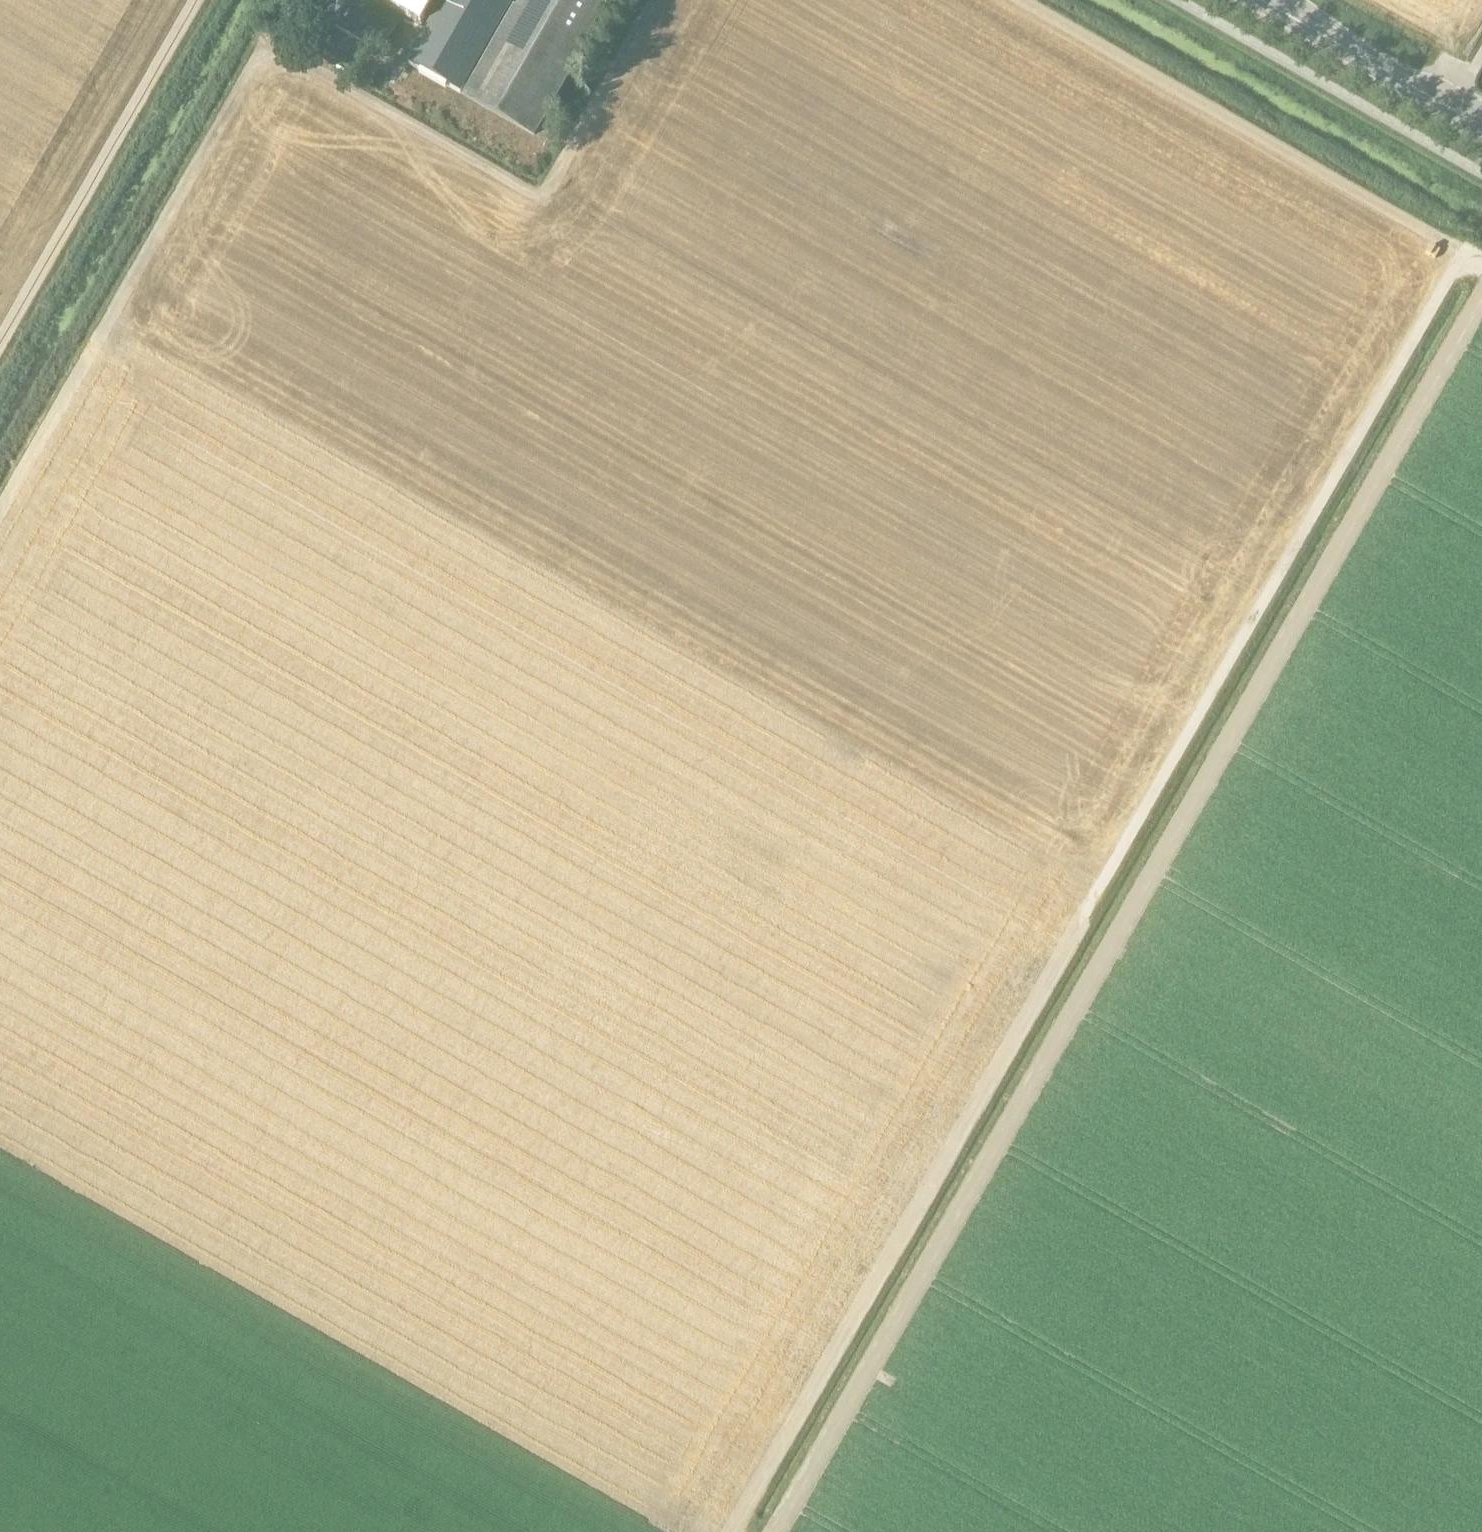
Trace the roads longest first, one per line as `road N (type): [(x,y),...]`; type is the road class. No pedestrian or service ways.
road 1 (track): [(1481,261),(1464,251),(727,1531)]
road 2 (track): [(197,0),(0,344)]
road 3 (primary): [(1481,125),(1263,0)]

